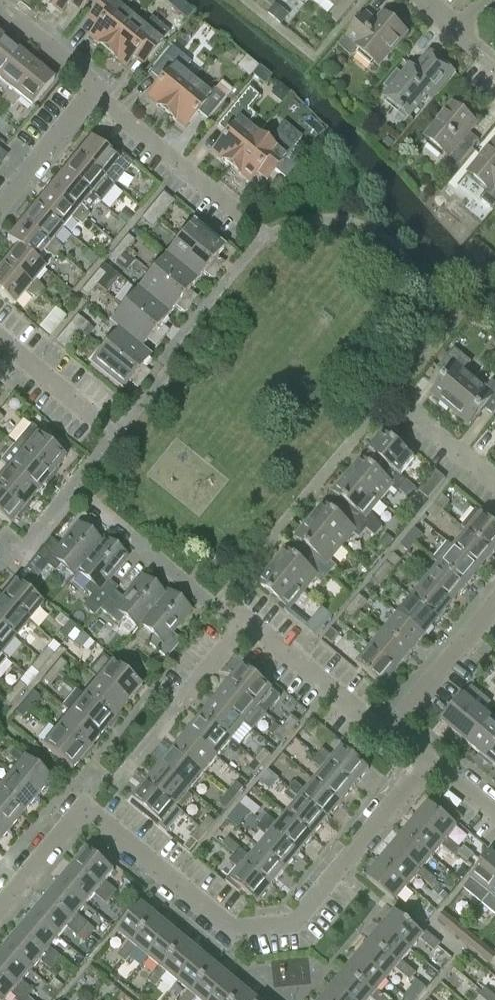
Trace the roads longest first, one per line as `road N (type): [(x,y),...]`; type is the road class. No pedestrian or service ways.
road 1 (residential): [(0,917),(87,811),(236,931),(295,925),(428,759)]
road 2 (residential): [(245,623),(79,497)]
road 3 (residential): [(243,220),(104,102),(95,85)]
road 4 (residential): [(390,729),(359,714),(245,623)]
road 5 (residential): [(390,729),(494,602)]
road 6 (residential): [(0,202),(95,85)]
road 7 (residential): [(494,484),(392,398)]
road 8 (residential): [(100,420),(0,339)]
road 9 (residential): [(95,85),(0,5)]

